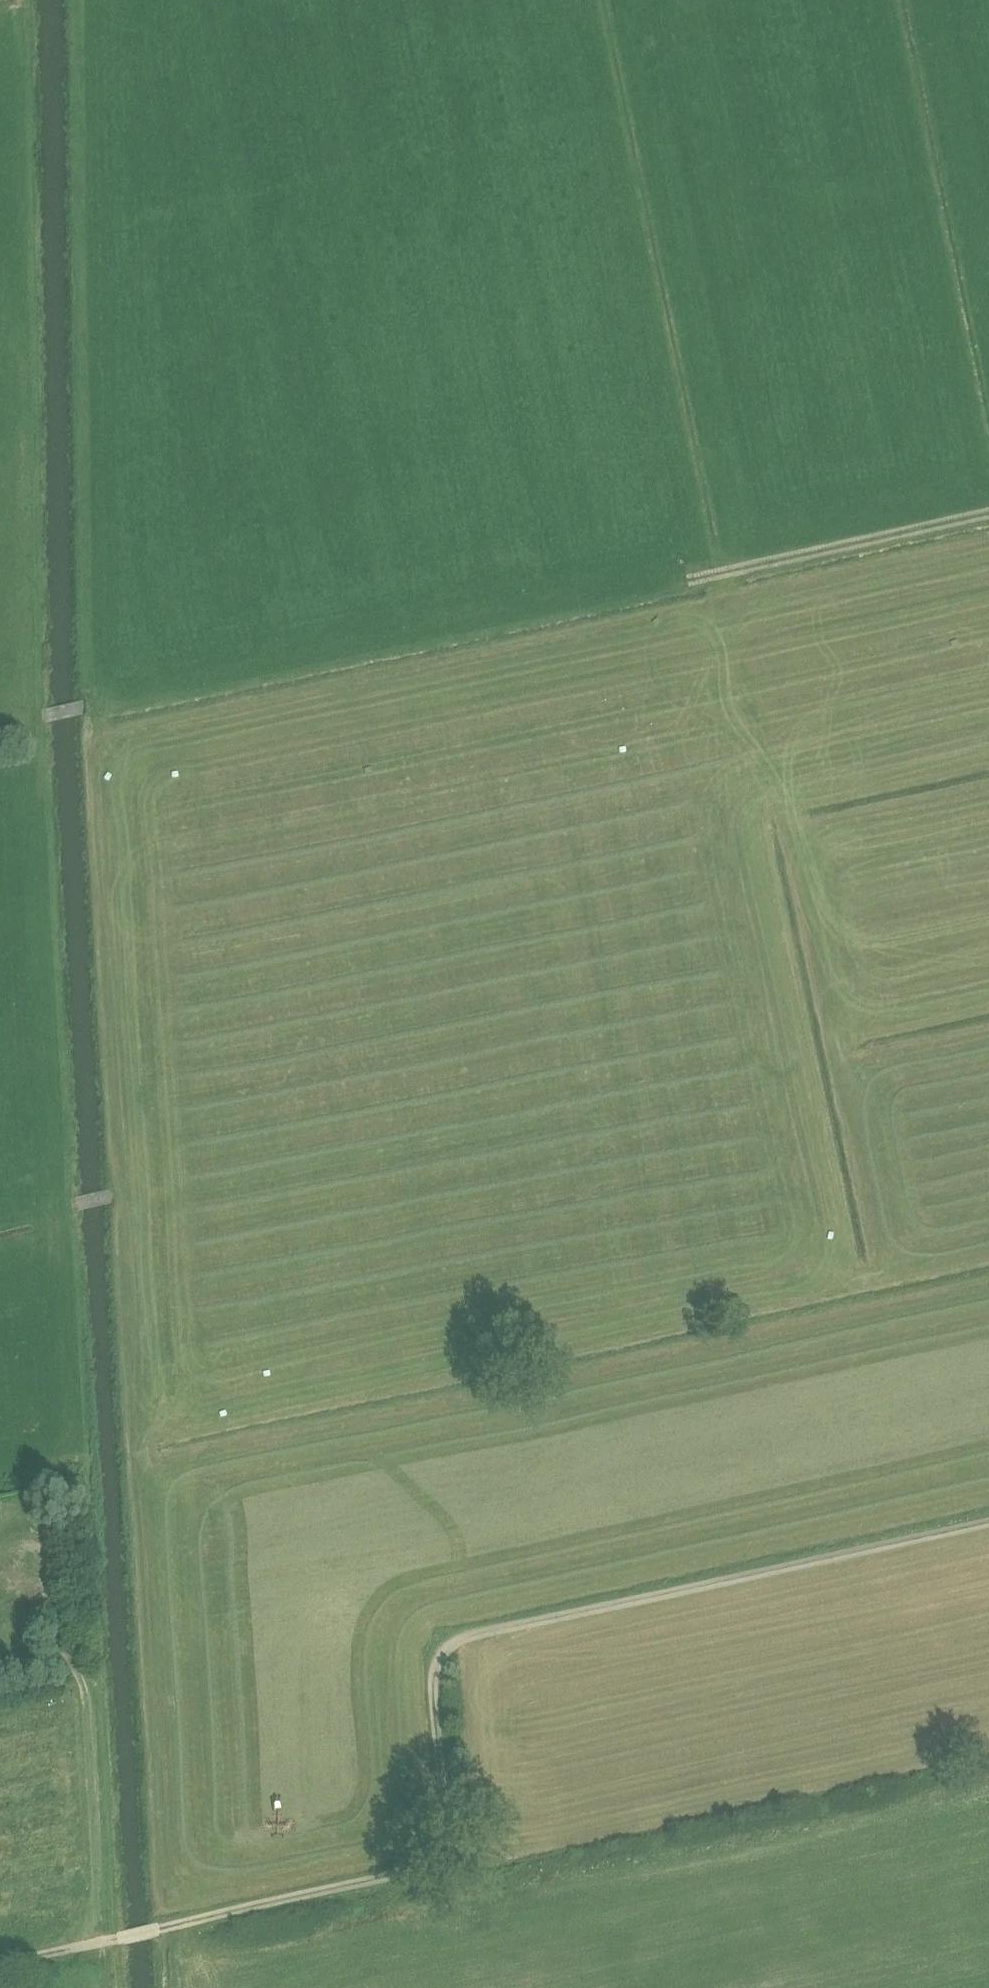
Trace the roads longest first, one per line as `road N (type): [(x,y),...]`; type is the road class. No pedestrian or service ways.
road 1 (track): [(988,1520),(452,1640),(431,1672),(440,1835),(414,1864),(114,1938)]

